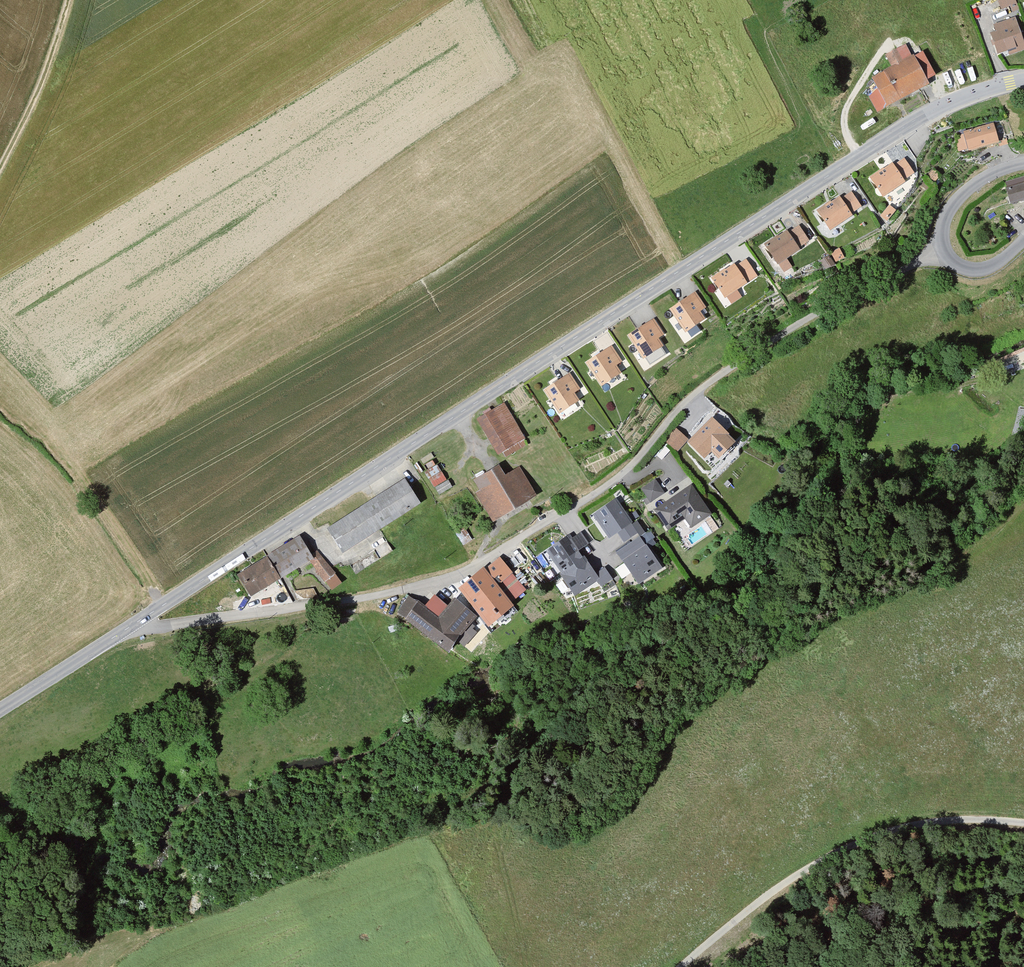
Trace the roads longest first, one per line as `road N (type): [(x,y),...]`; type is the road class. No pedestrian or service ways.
road 1 (tertiary): [(131,626),(909,125),(1023,80)]
road 2 (residential): [(131,626),(364,600),(462,576),(629,467),(706,384),(793,326),(944,249)]
road 3 (track): [(1023,823),(998,817),(925,825),(844,846),(682,966)]
road 4 (track): [(0,169),(38,91),(67,0)]
road 5 (tertiary): [(0,710),(131,626)]
road 6 (tertiary): [(944,249),(942,226),(958,198),(984,178),(1023,163)]

